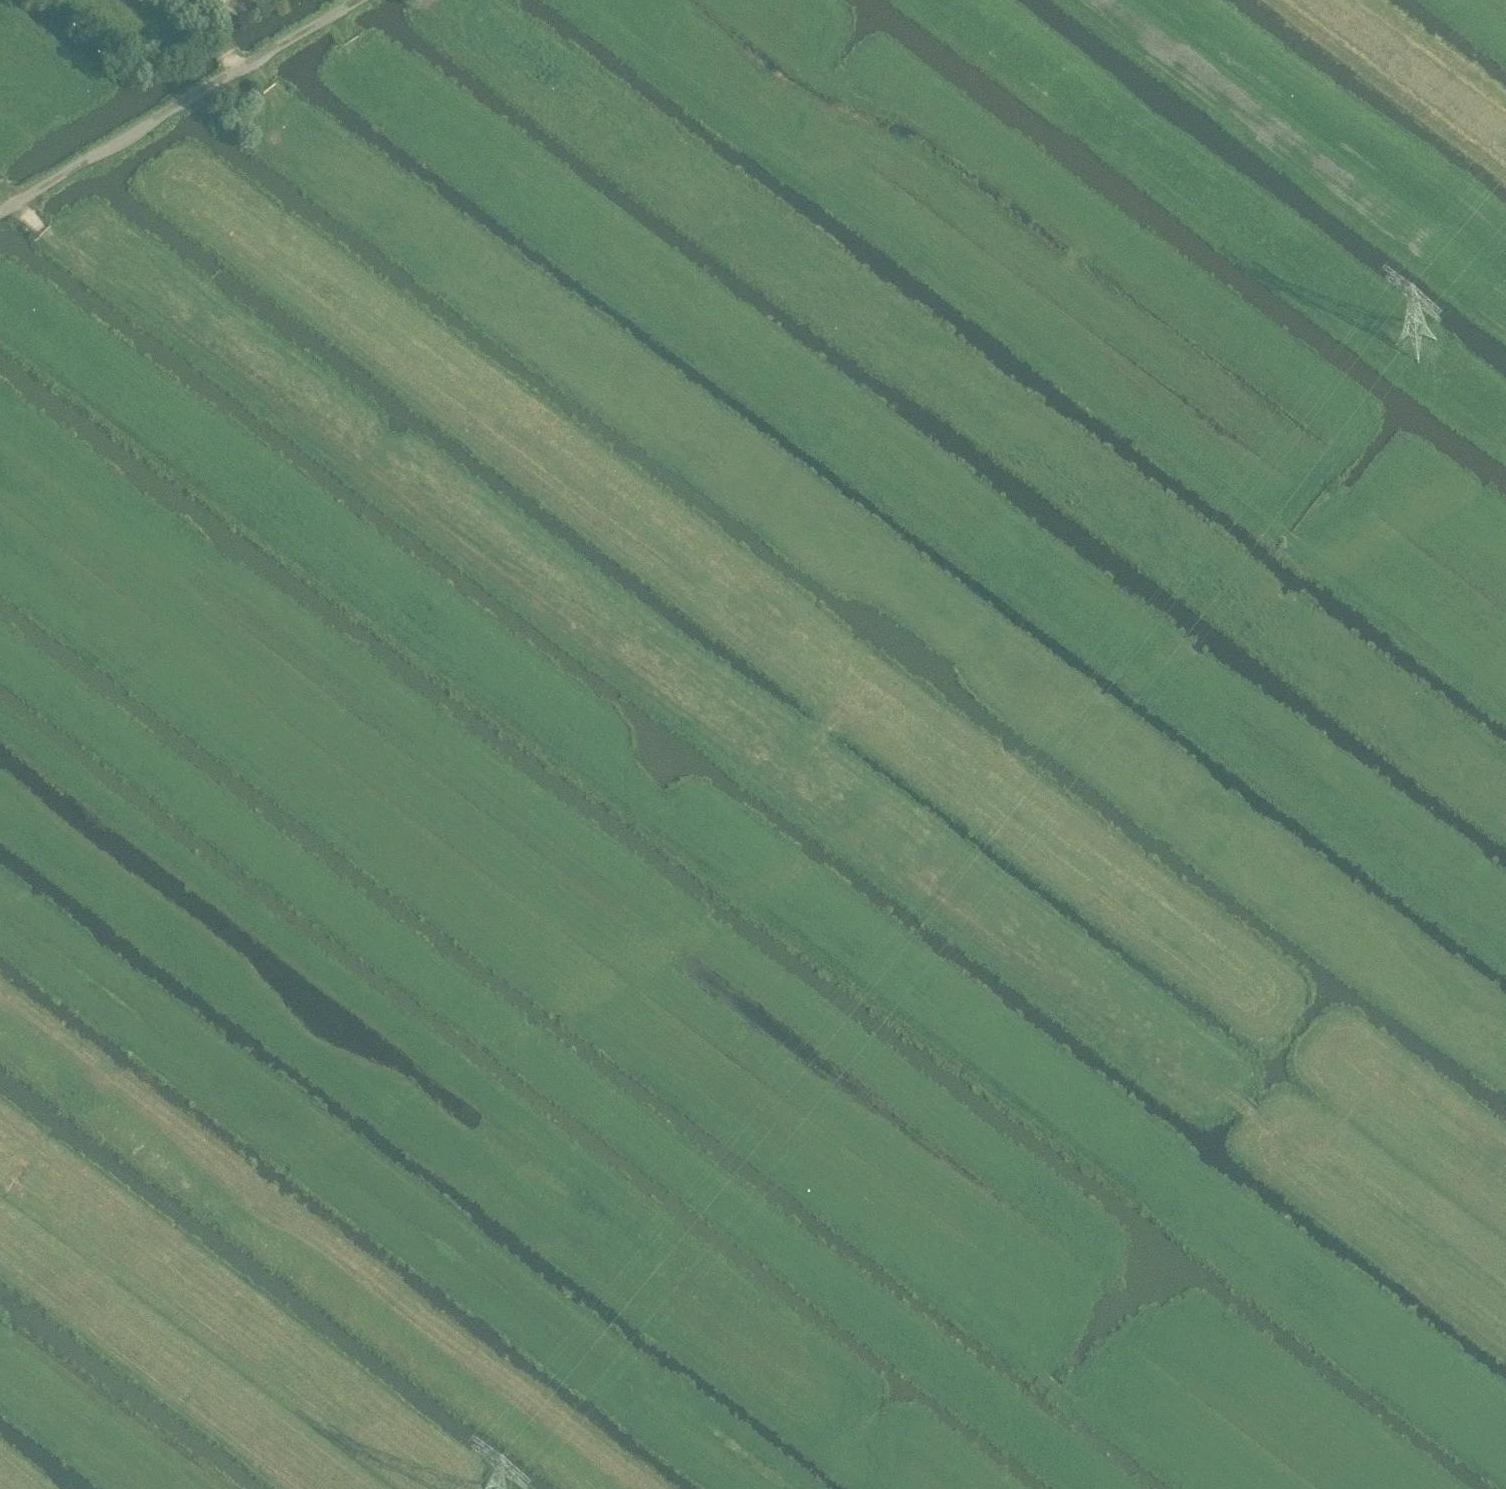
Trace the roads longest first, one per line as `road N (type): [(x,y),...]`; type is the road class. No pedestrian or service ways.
road 1 (unclassified): [(0,213),(357,0)]

